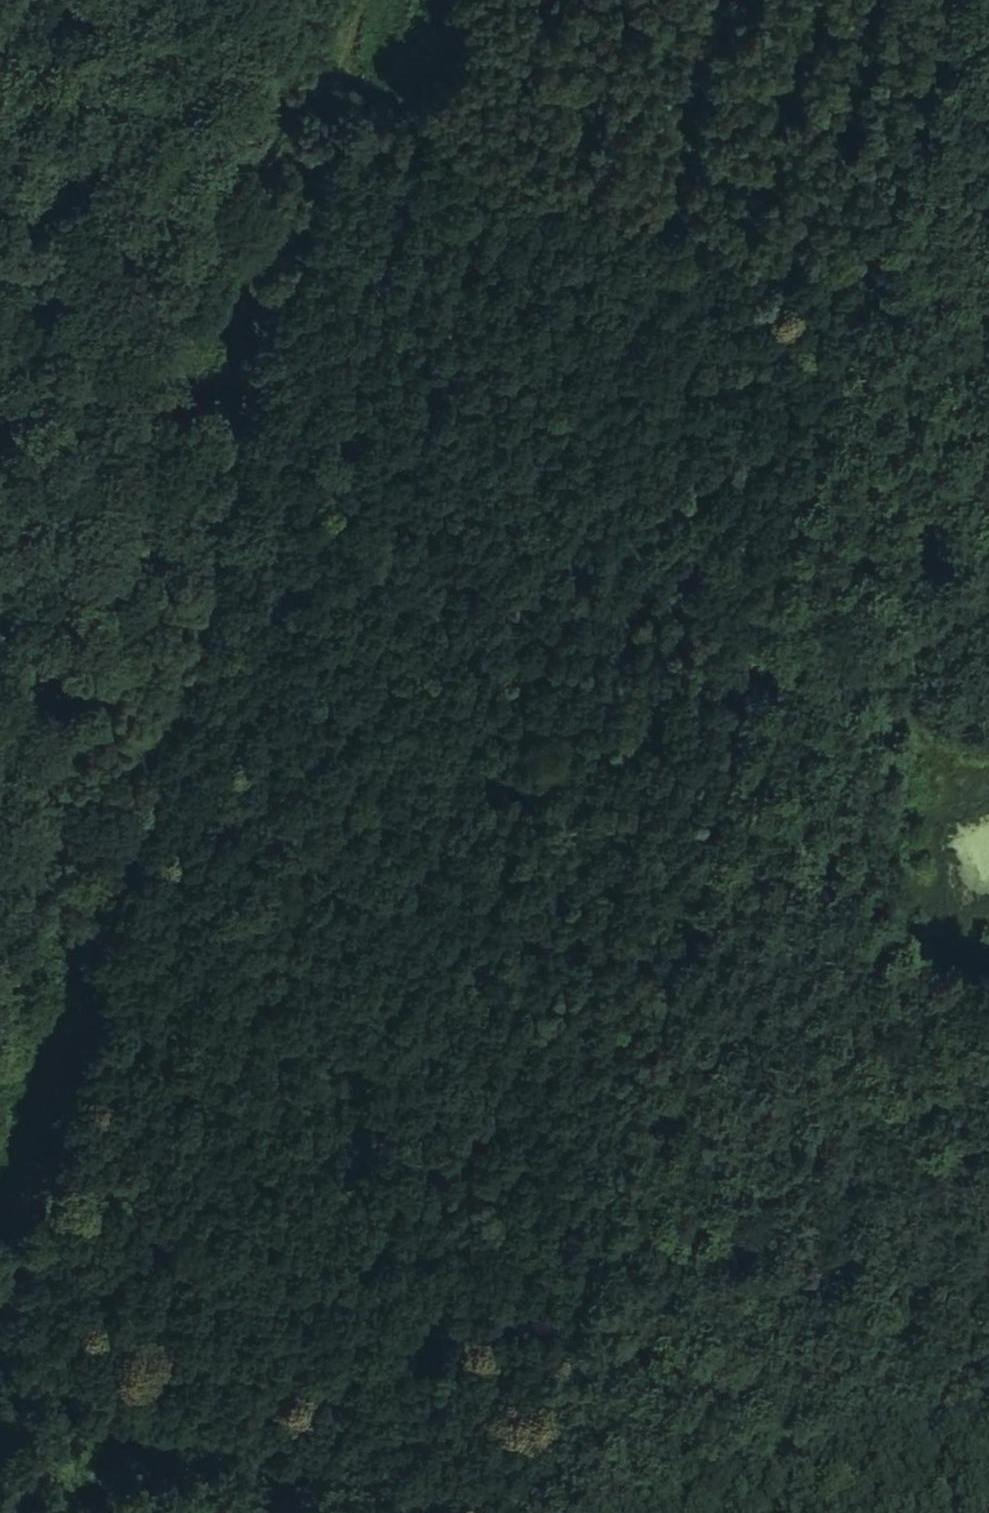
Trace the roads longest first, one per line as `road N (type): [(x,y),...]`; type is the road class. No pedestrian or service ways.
road 1 (track): [(519,1512),(952,0)]
road 2 (track): [(366,0),(56,594),(140,779),(96,904),(62,1077),(29,1171),(0,1329)]

